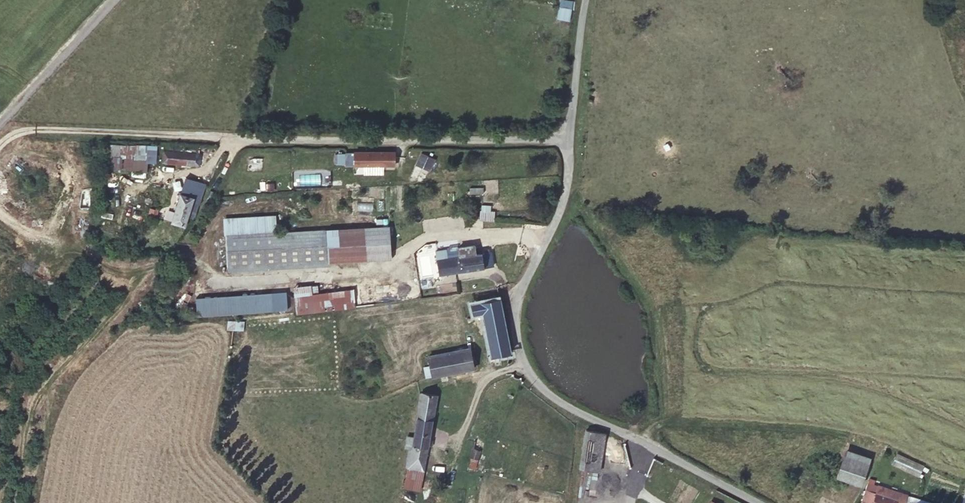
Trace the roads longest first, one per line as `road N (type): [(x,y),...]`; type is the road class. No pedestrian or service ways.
road 1 (residential): [(567,137),(12,131)]
road 2 (residential): [(757,502),(557,403),(526,372),(511,311),(563,196),(567,137)]
road 3 (residential): [(567,137),(582,0)]

